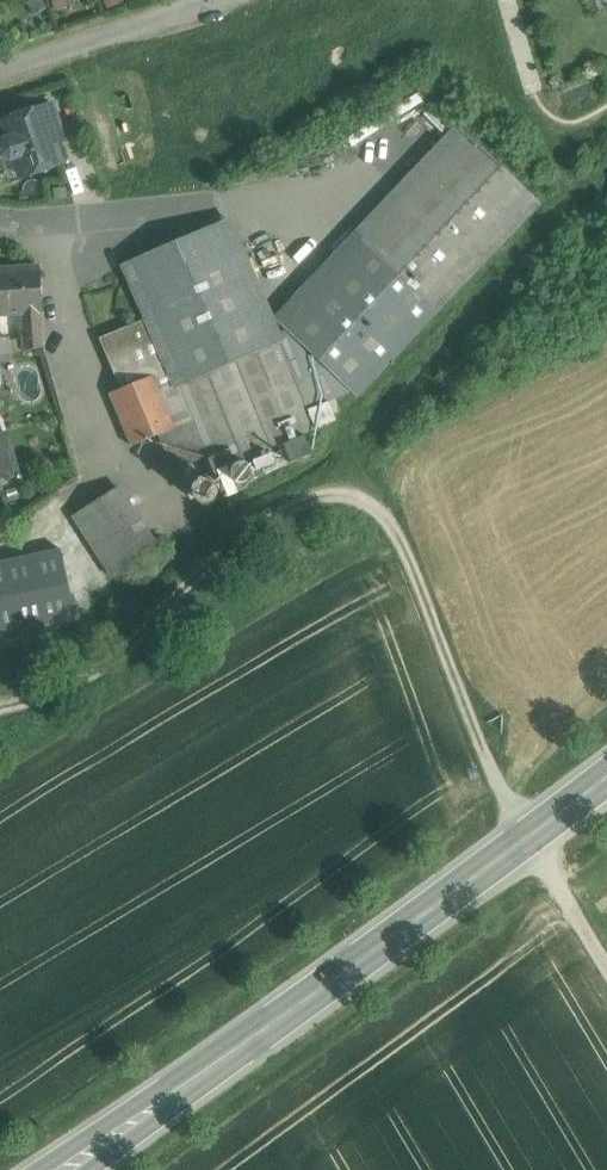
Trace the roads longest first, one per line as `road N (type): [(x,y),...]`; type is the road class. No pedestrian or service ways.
road 1 (secondary): [(68,1169),(606,777)]
road 2 (residential): [(0,227),(329,192)]
road 3 (track): [(606,965),(515,817),(483,747)]
road 4 (residential): [(225,0),(0,71)]

